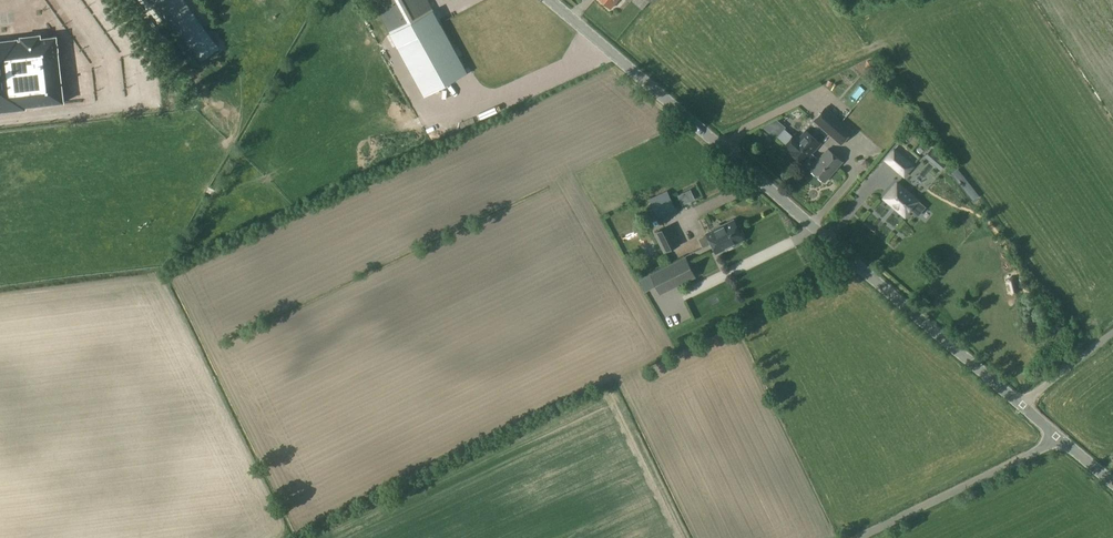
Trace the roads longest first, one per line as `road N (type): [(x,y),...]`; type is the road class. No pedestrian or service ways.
road 1 (unclassified): [(1022,406),(548,0)]
road 2 (unclassified): [(857,537),(1058,439)]

